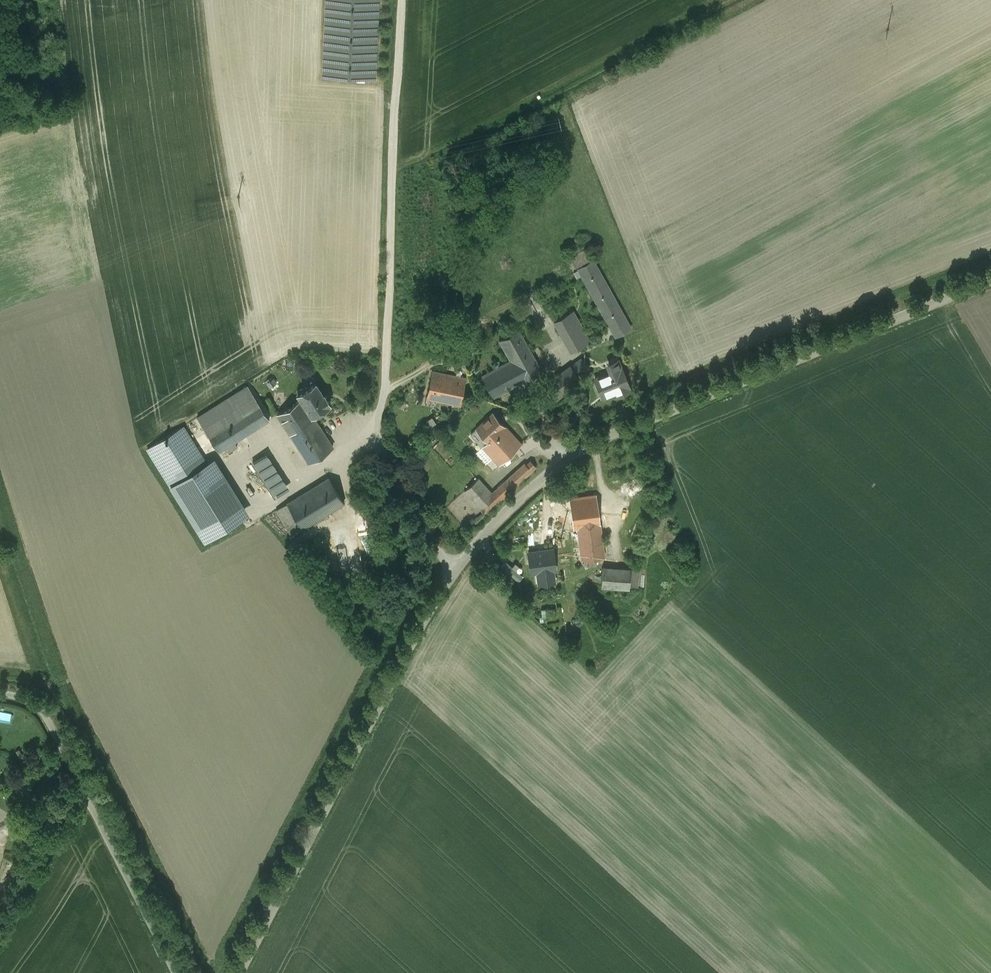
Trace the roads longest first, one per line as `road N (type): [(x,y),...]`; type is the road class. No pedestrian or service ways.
road 1 (unclassified): [(239,972),(445,584),(513,504),(592,444),(990,280)]
road 2 (unclassified): [(0,694),(30,702),(44,715),(175,972)]

